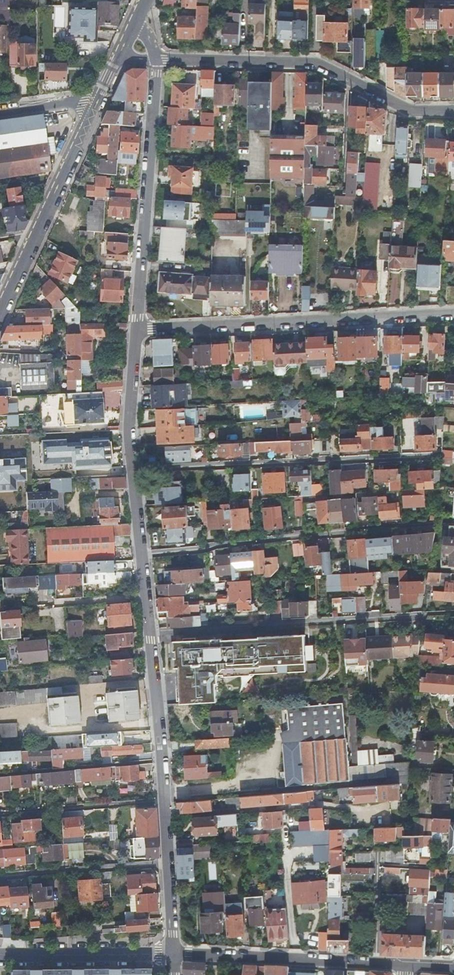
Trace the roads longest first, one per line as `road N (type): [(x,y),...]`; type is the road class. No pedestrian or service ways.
road 1 (residential): [(453,313),(135,329)]
road 2 (residential): [(155,58),(314,61),(410,108),(453,110)]
road 3 (residential): [(132,466),(440,454)]
road 4 (residential): [(140,552),(435,521)]
road 5 (residential): [(148,630),(423,612)]
road 6 (residential): [(135,329),(155,58)]
road 7 (residential): [(168,863),(148,630)]
road 8 (residential): [(174,953),(374,963)]
road 9 (residential): [(174,953),(0,952)]
road 10 (residential): [(0,876),(168,863)]
road 11 (residential): [(132,466),(135,329)]
road 12 (residential): [(38,230),(95,106)]

